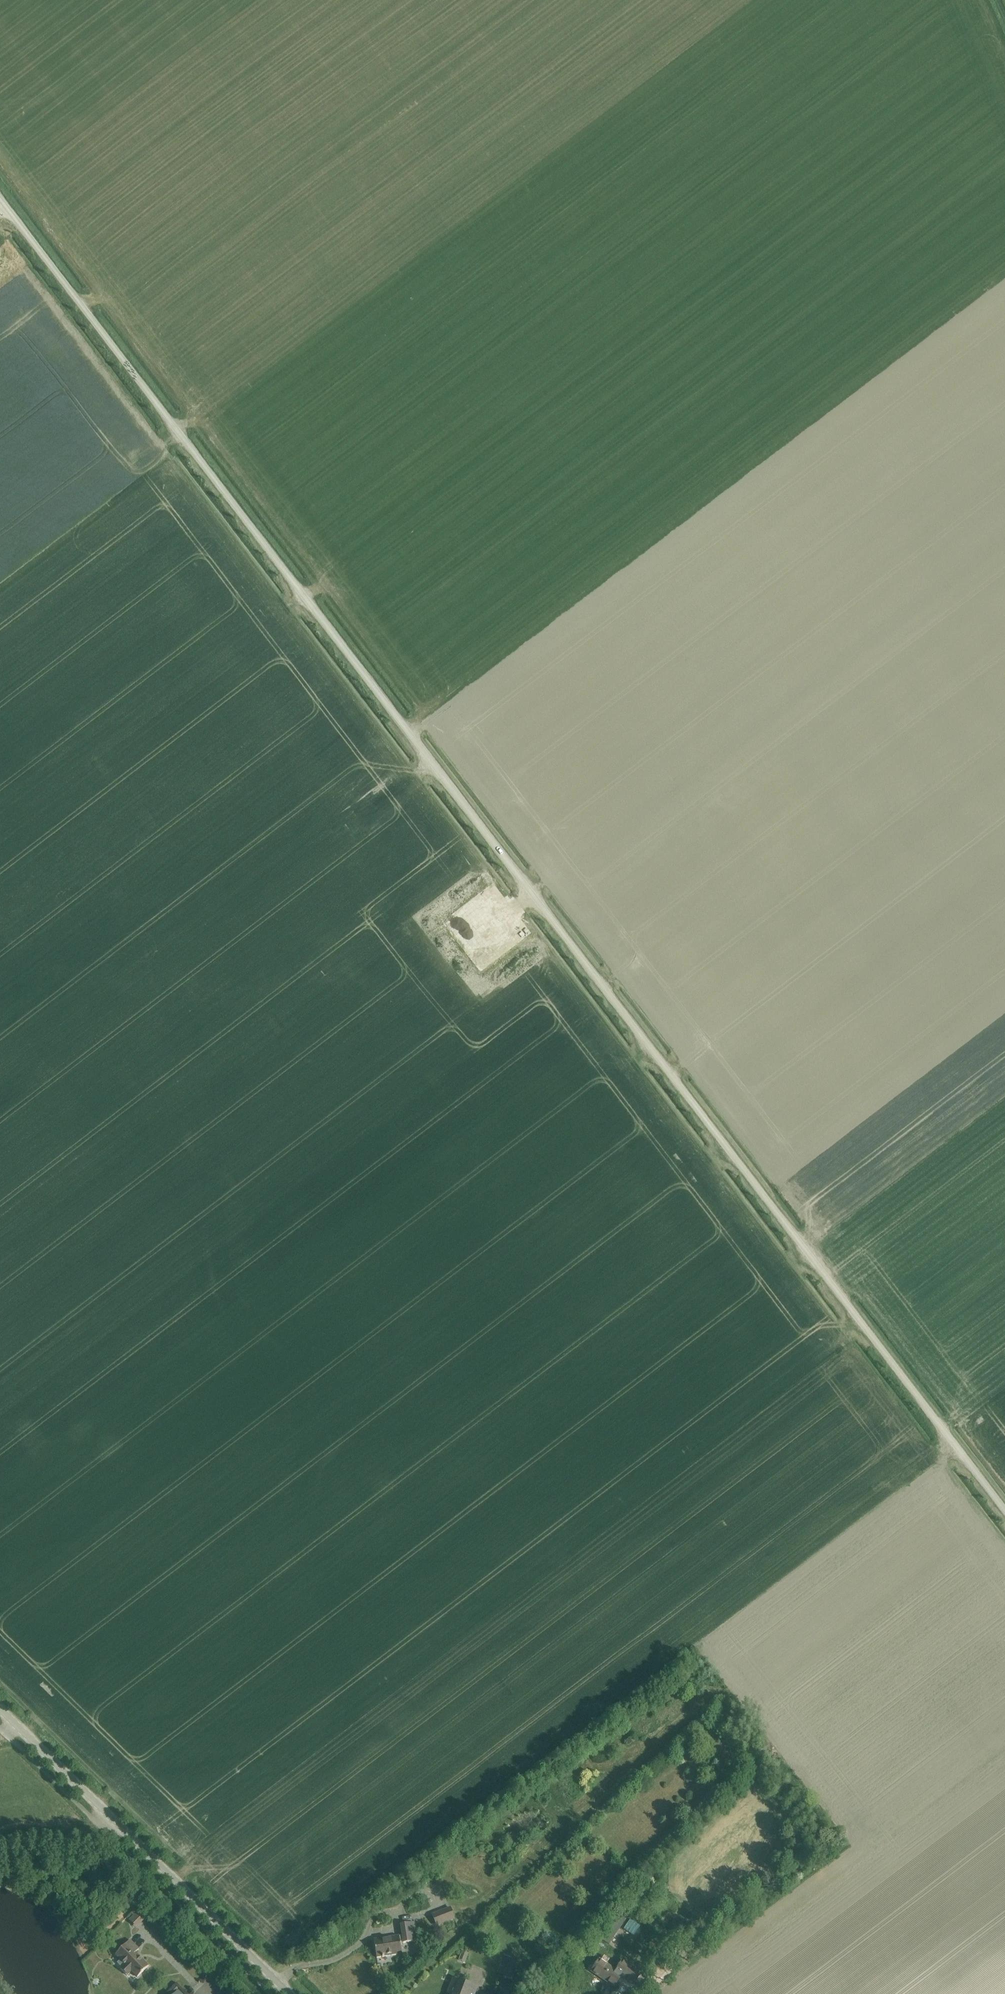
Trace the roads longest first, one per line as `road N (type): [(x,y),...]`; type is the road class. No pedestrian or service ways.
road 1 (unclassified): [(1004,1511),(0,199)]
road 2 (tertiary): [(288,1993),(0,1711)]

